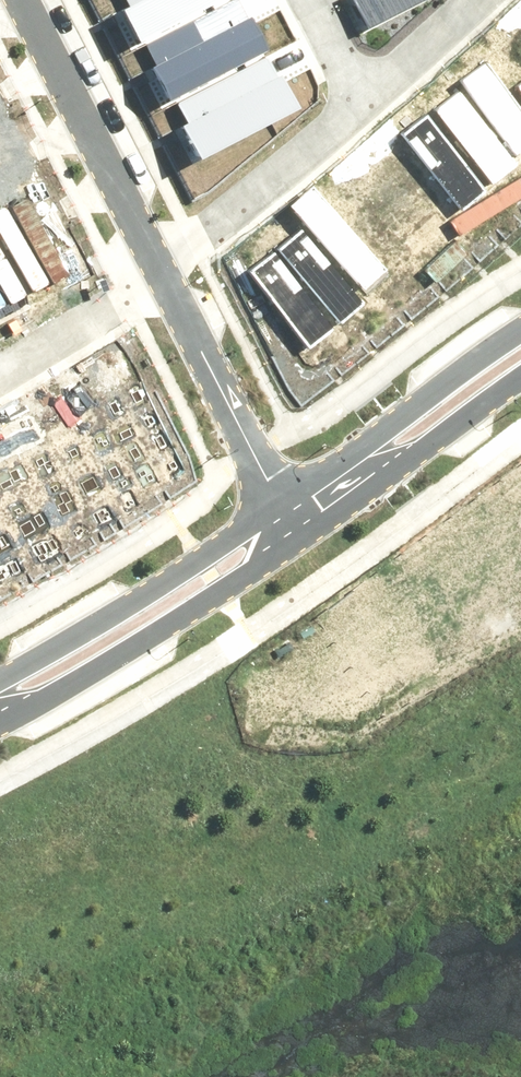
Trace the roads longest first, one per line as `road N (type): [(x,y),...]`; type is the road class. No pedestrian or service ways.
road 1 (residential): [(300,541),(0,724)]
road 2 (residential): [(0,680),(280,503)]
road 3 (residential): [(159,267),(24,0)]
road 4 (residential): [(280,503),(520,329)]
road 5 (residential): [(520,379),(300,541)]
road 6 (residential): [(280,503),(159,267)]
road 7 (residential): [(361,104),(159,267)]
road 8 (residential): [(159,267),(0,375)]
road 9 (residential): [(477,0),(361,104)]

